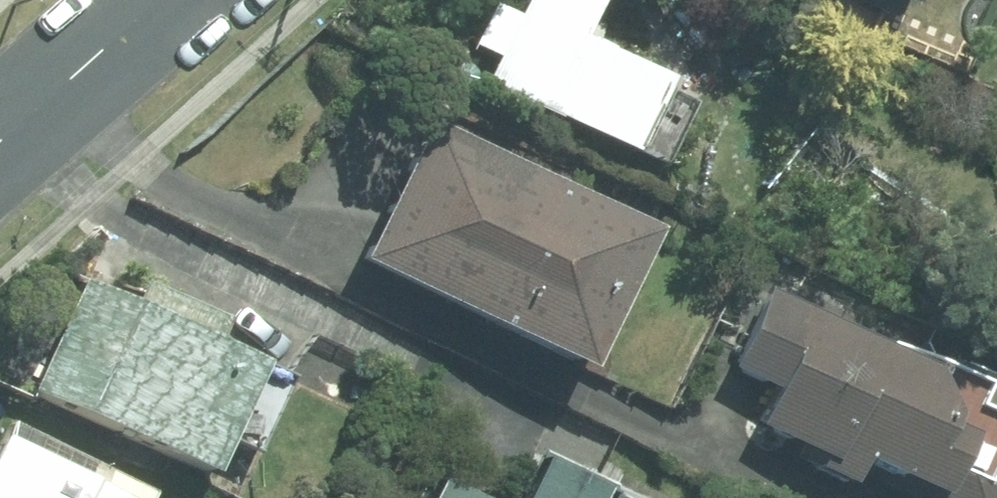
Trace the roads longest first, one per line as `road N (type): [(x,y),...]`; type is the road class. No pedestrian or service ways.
road 1 (secondary): [(0,136),(151,0)]

